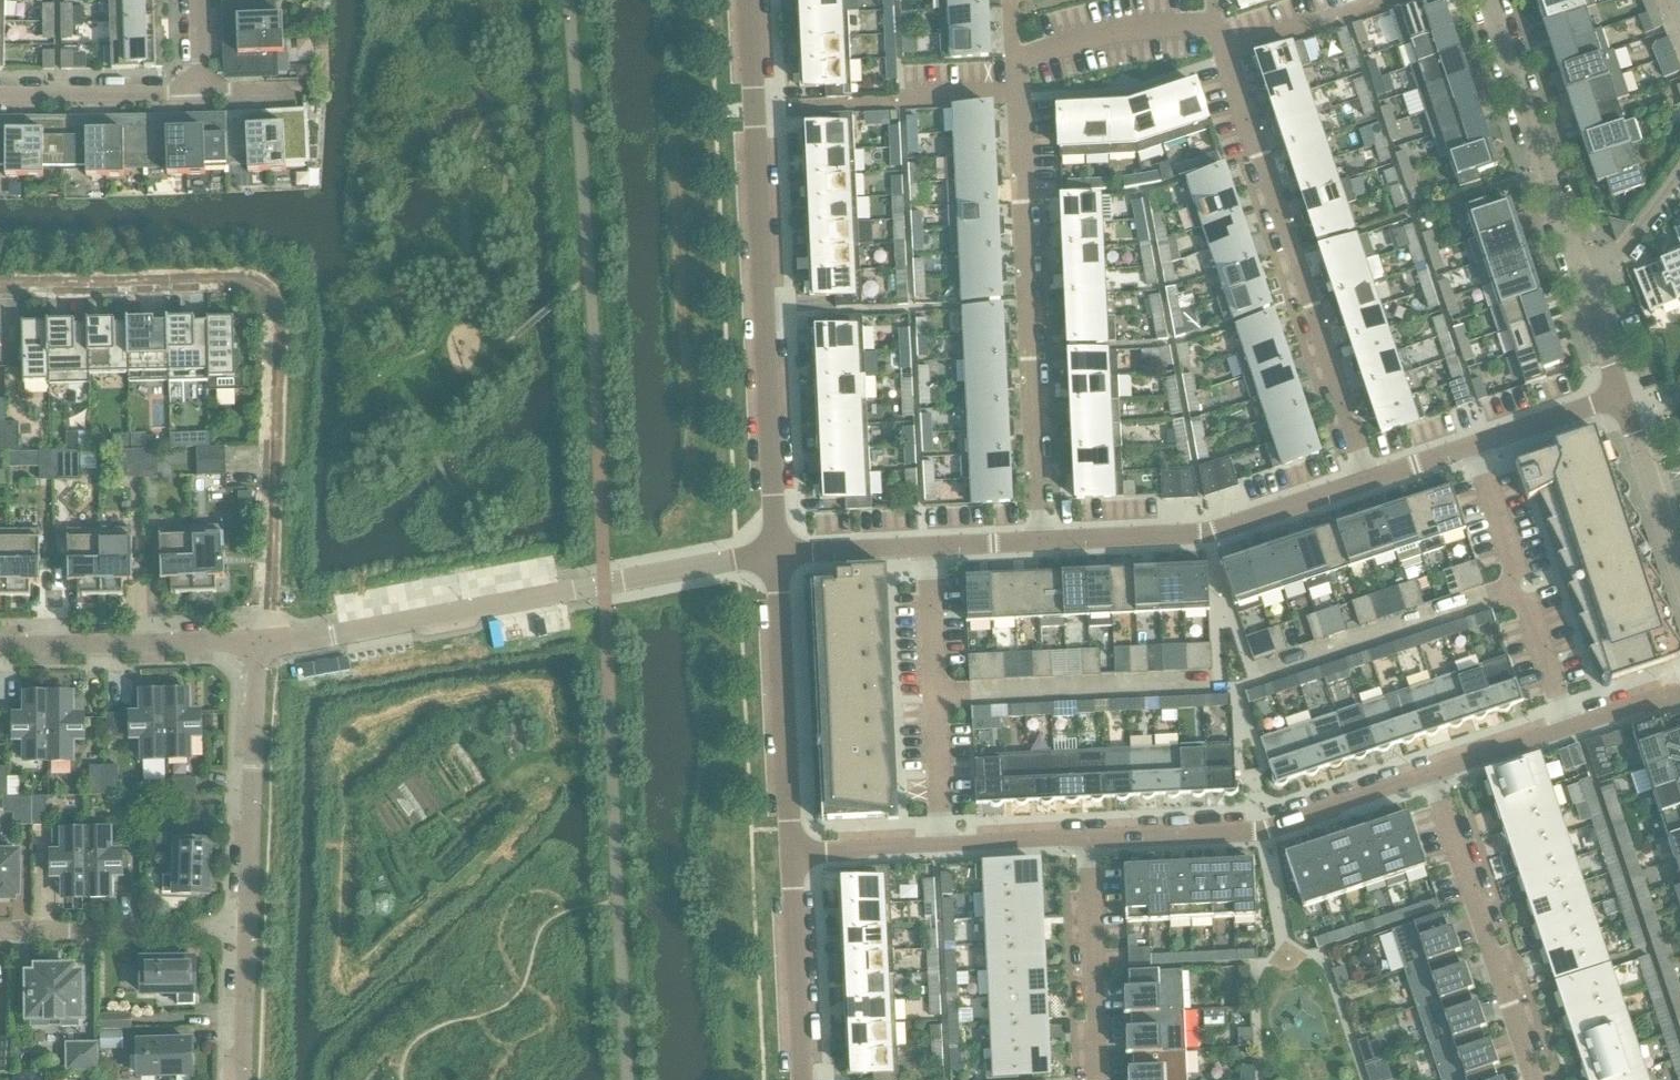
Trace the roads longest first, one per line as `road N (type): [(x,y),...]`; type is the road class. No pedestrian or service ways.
road 1 (residential): [(258,644),(281,308),(273,291),(248,279),(0,285)]
road 2 (residential): [(776,557),(747,0)]
road 3 (residential): [(776,557),(346,636),(258,644)]
road 4 (residential): [(1035,544),(1015,79)]
road 5 (residential): [(1223,43),(1368,480)]
road 6 (residential): [(1090,835),(1262,825),(1431,774)]
road 7 (residential): [(1035,544),(1209,534),(1368,480)]
road 8 (residential): [(1534,1079),(1431,774)]
road 9 (residential): [(1586,297),(1489,0)]
road 10 (residential): [(793,850),(776,557)]
road 11 (residential): [(931,697),(1219,684)]
road 12 (residential): [(248,926),(258,644)]
road 13 (residential): [(1253,677),(1509,593)]
road 14 (residential): [(258,644),(0,649)]
road 15 (residential): [(0,930),(248,926)]
road 16 (residential): [(1100,1079),(1090,835)]
road 17 (residential): [(804,1079),(793,850)]
road 18 (residential): [(1223,43),(1205,29),(1124,31),(1044,52),(1024,61),(1015,79)]
road 19 (residential): [(199,91),(0,95)]
road 20 (residential): [(1679,577),(1618,393)]
road 21 (residential): [(1386,0),(1248,48),(1223,43)]
road 22 (residential): [(1509,593),(1515,568),(1476,442)]
road 23 (residential): [(1586,297),(1679,171)]
road 24 (residential): [(936,842),(1090,835)]
road 25 (residential): [(242,1079),(248,926)]
road 26 (residential): [(1431,774),(1576,726)]
road 27 (residential): [(1576,726),(1532,611),(1509,593)]
road 28 (residential): [(1476,442),(1618,393)]
road 29 (residential): [(923,547),(931,697)]
road 30 (residential): [(776,557),(923,547)]
road 31 (residential): [(931,697),(936,842)]
road 32 (residential): [(793,850),(936,842)]
road 33 (residential): [(1015,79),(993,97),(899,103)]

